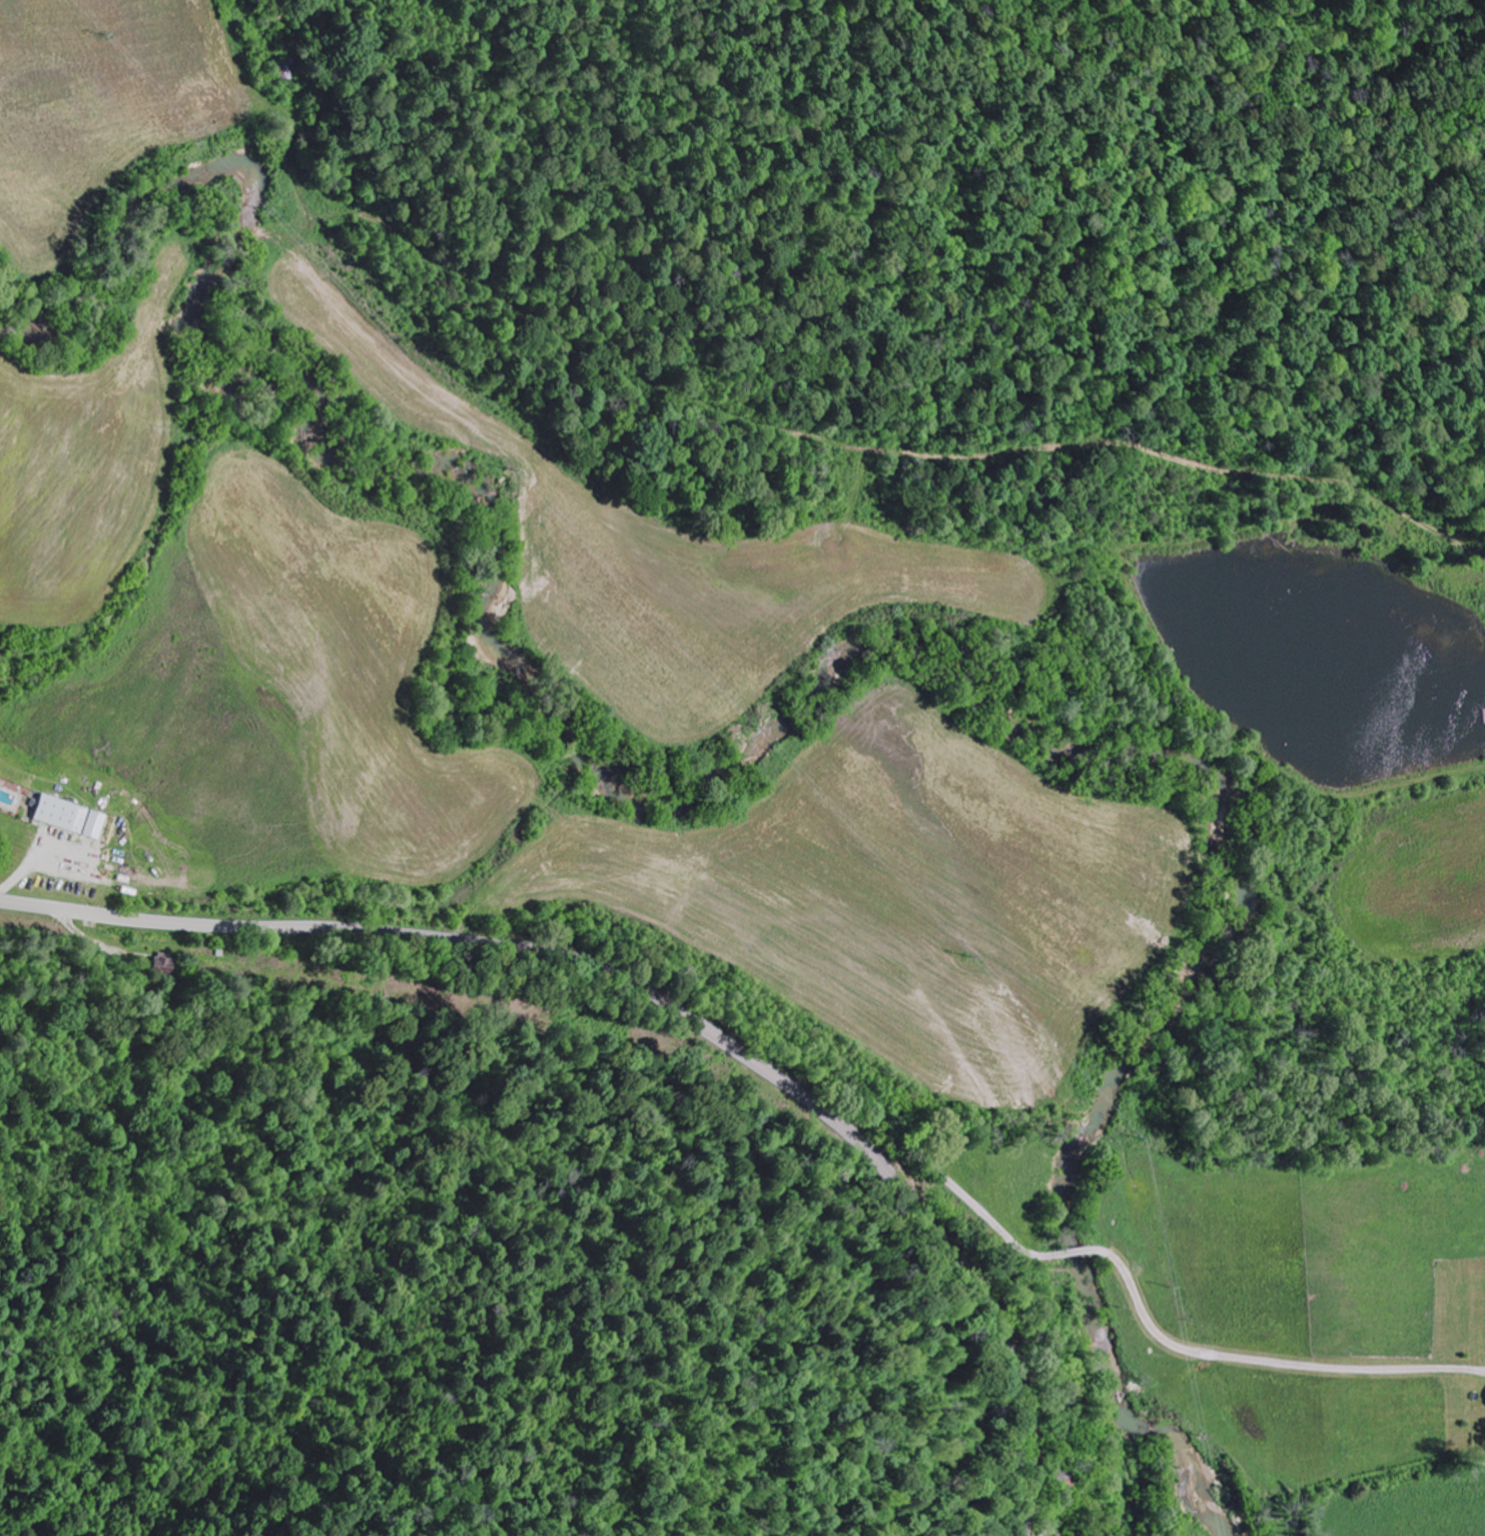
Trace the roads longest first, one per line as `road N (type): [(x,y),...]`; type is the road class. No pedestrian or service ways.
road 1 (secondary): [(1025,1535),(1020,1399),(998,1323),(971,1276),(859,1140),(667,1002),(621,975),(543,950),(366,930),(156,921),(0,900)]

